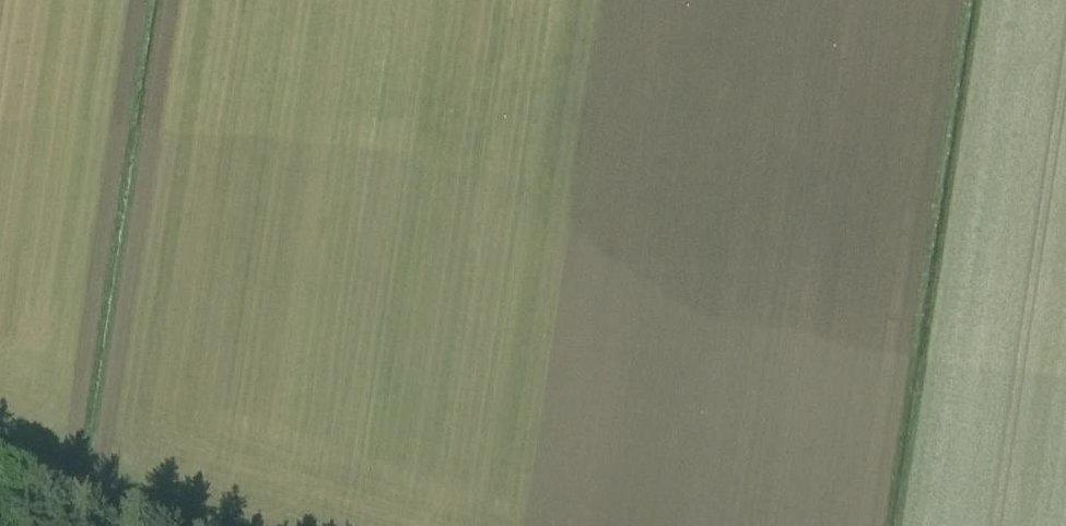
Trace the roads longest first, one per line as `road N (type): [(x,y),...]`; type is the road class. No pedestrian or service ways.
road 1 (track): [(0,478),(142,525)]

